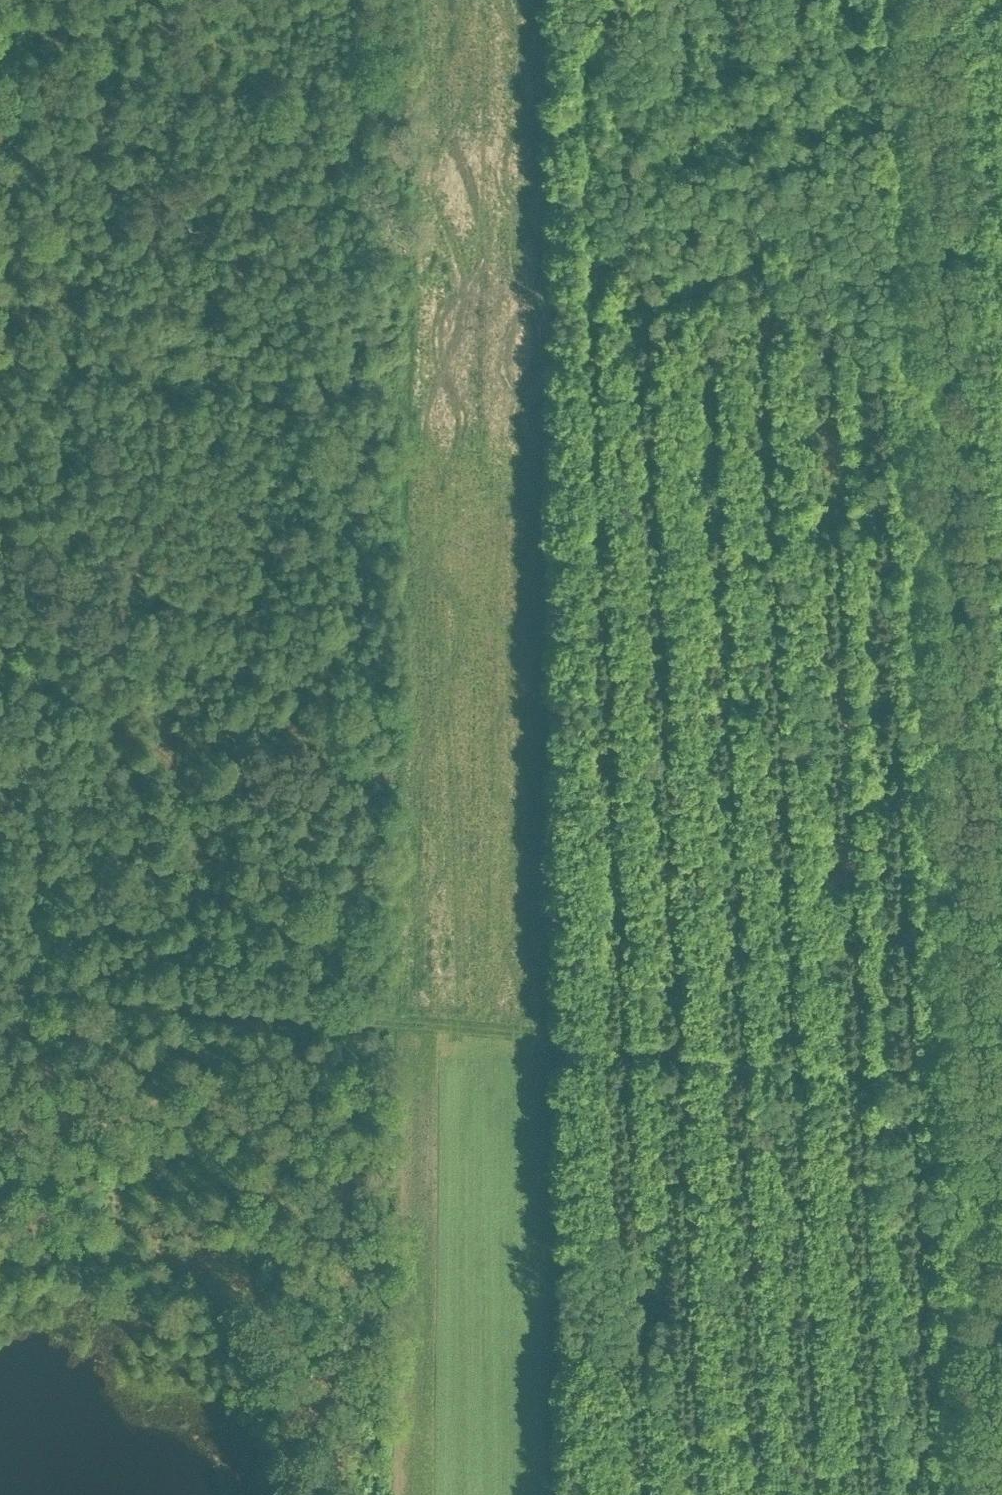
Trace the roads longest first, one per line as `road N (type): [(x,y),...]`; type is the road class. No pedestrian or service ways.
road 1 (track): [(934,0),(993,1494)]
road 2 (track): [(977,1079),(0,987)]

